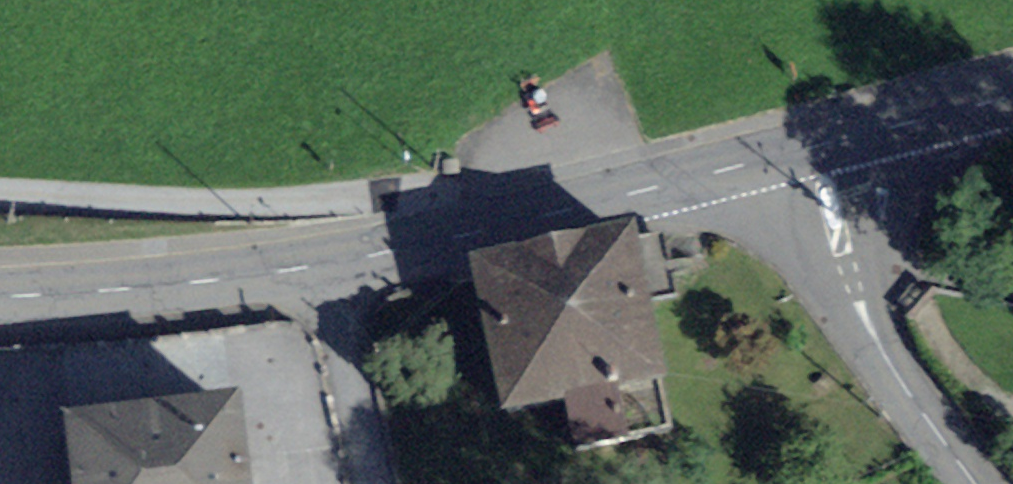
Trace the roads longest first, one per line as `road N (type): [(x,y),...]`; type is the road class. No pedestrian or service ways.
road 1 (primary): [(515,218),(335,264),(0,296)]
road 2 (residential): [(515,218),(367,199),(187,202),(0,191)]
road 3 (primary): [(816,145),(515,218)]
road 4 (secondary): [(849,267),(896,373),(975,483)]
road 5 (primary): [(1012,95),(816,145)]
road 6 (residential): [(849,267),(915,266),(1012,286)]
road 7 (secondary): [(816,145),(849,267)]

